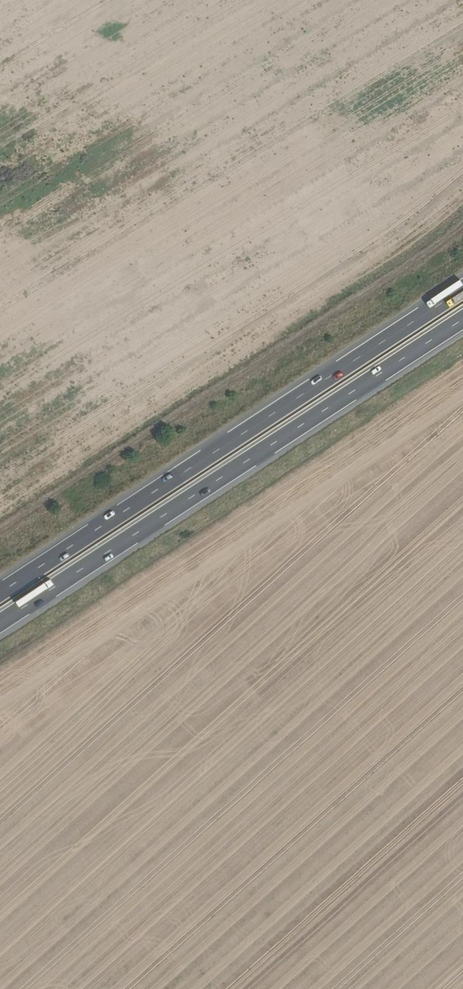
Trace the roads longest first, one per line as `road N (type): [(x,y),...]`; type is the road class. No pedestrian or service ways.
road 1 (trunk): [(0,623),(462,318)]
road 2 (trunk): [(462,289),(0,592)]
road 3 (track): [(0,532),(462,229)]

